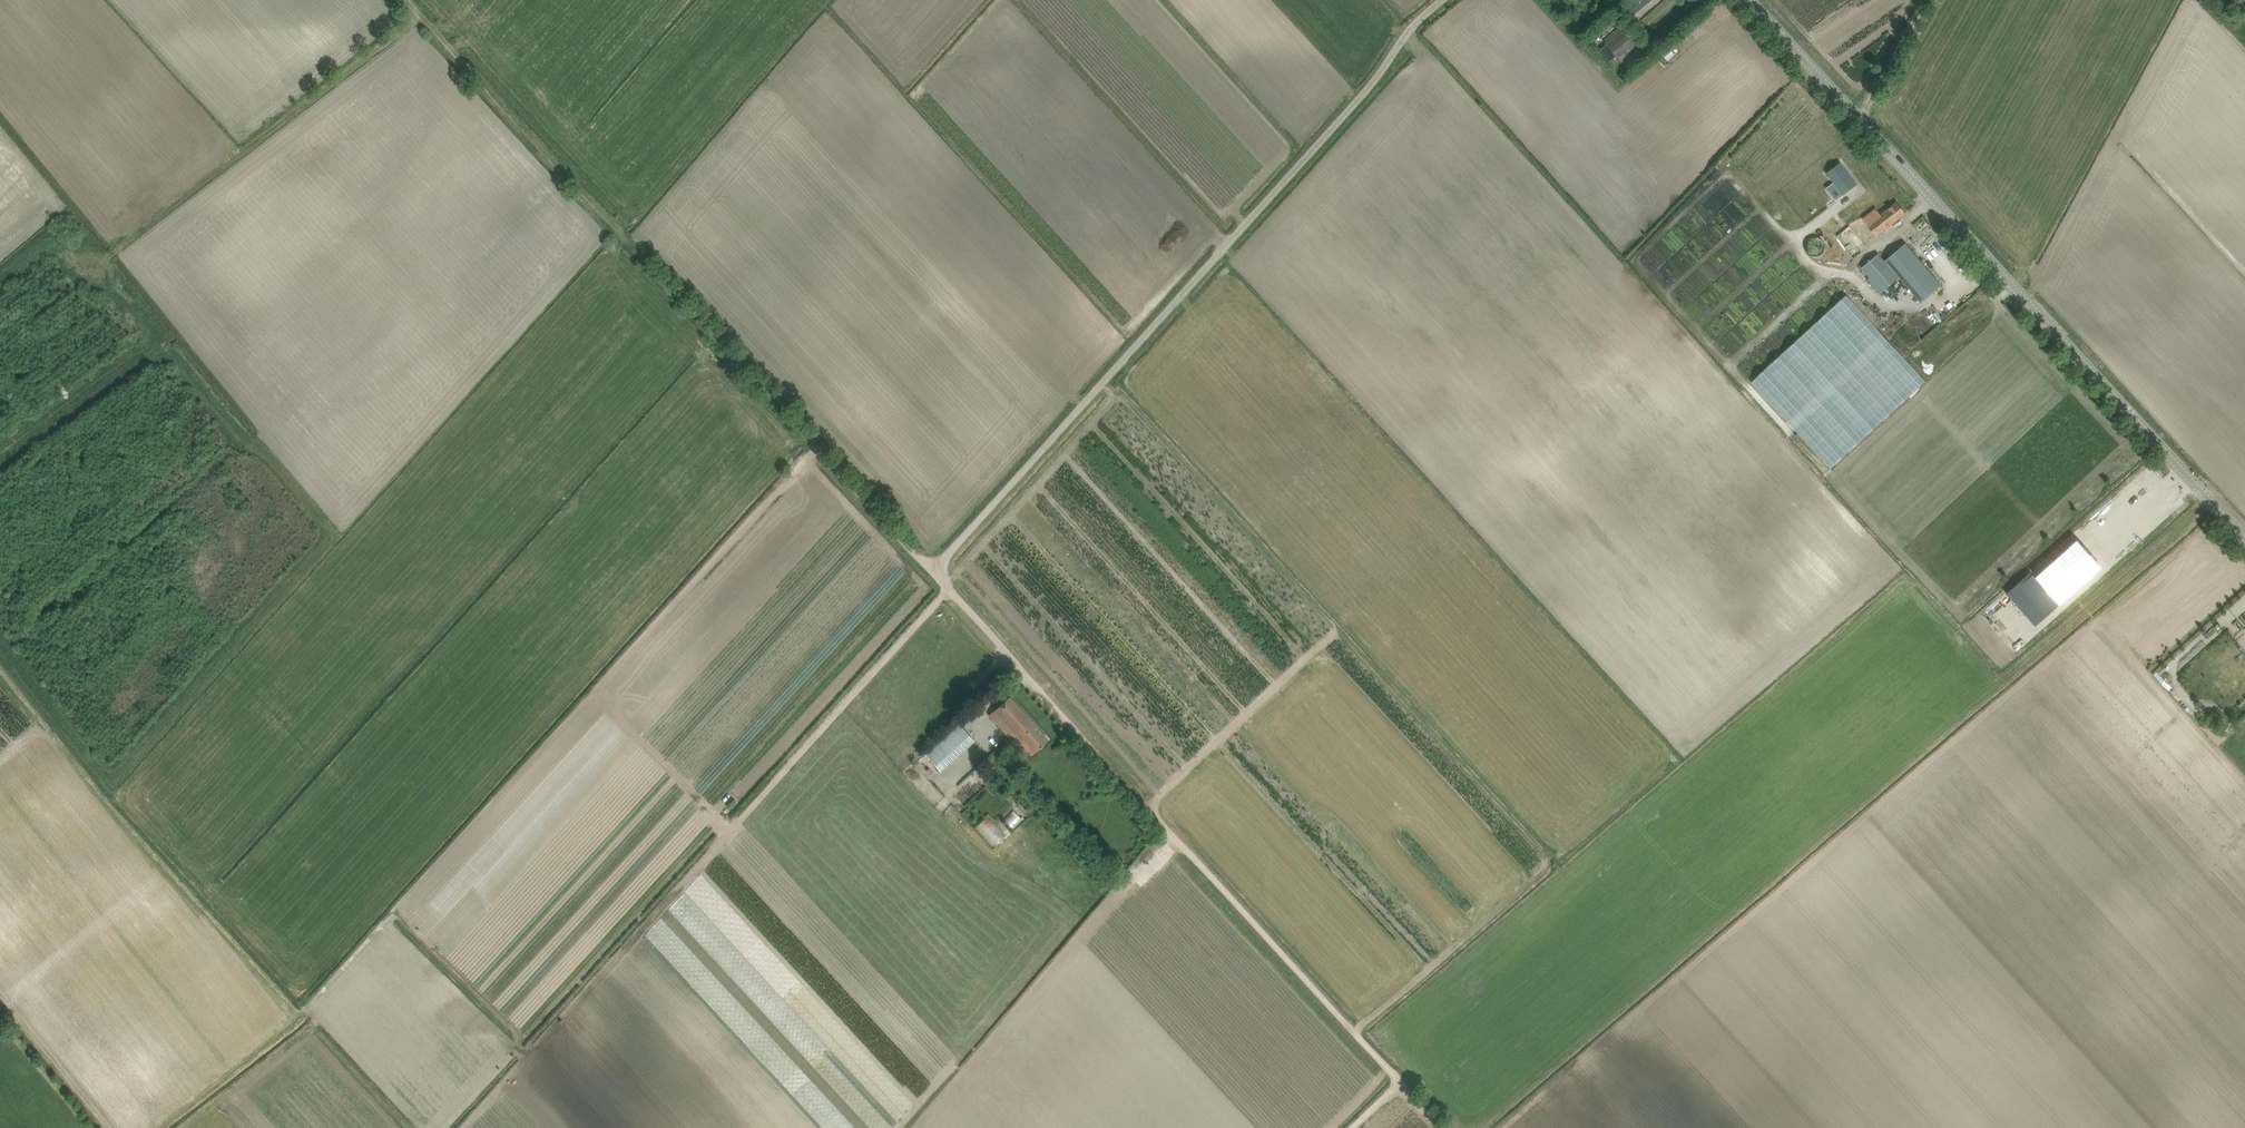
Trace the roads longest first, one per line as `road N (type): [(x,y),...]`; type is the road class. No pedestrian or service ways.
road 1 (unclassified): [(1169,835),(932,572),(1442,0)]
road 2 (track): [(403,0),(932,572)]
road 3 (tertiary): [(2244,528),(1749,0)]
road 4 (track): [(1390,1071),(1169,835)]

